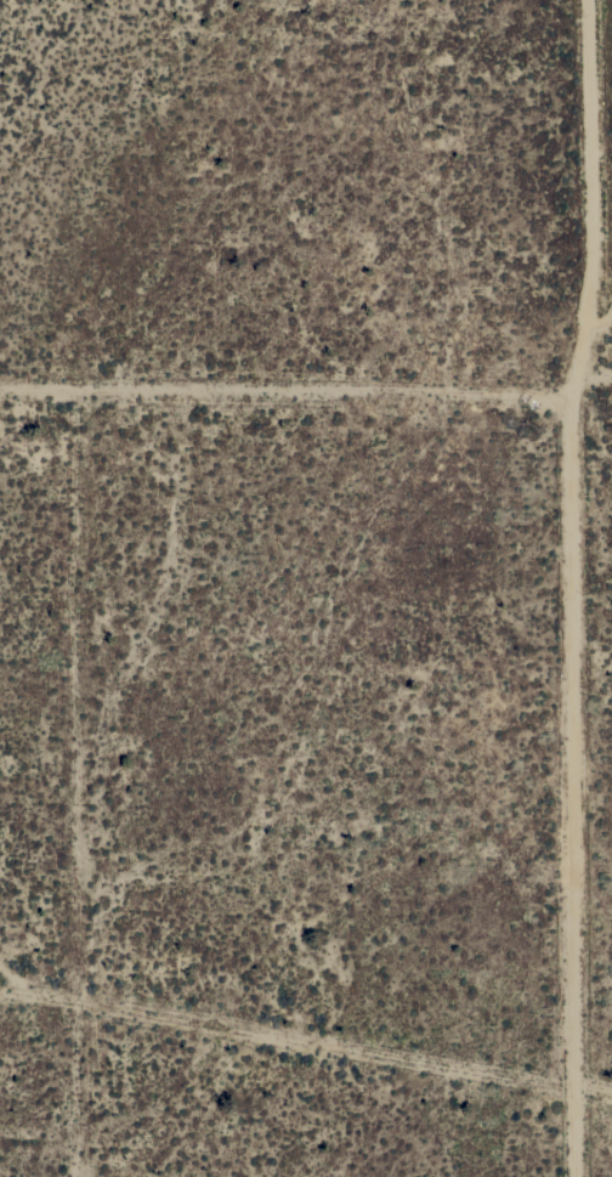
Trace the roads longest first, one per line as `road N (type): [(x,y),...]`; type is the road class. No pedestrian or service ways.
road 1 (track): [(581,1176),(576,395),(591,336),(594,0)]
road 2 (track): [(0,983),(611,1094)]
road 3 (track): [(0,387),(576,395)]

